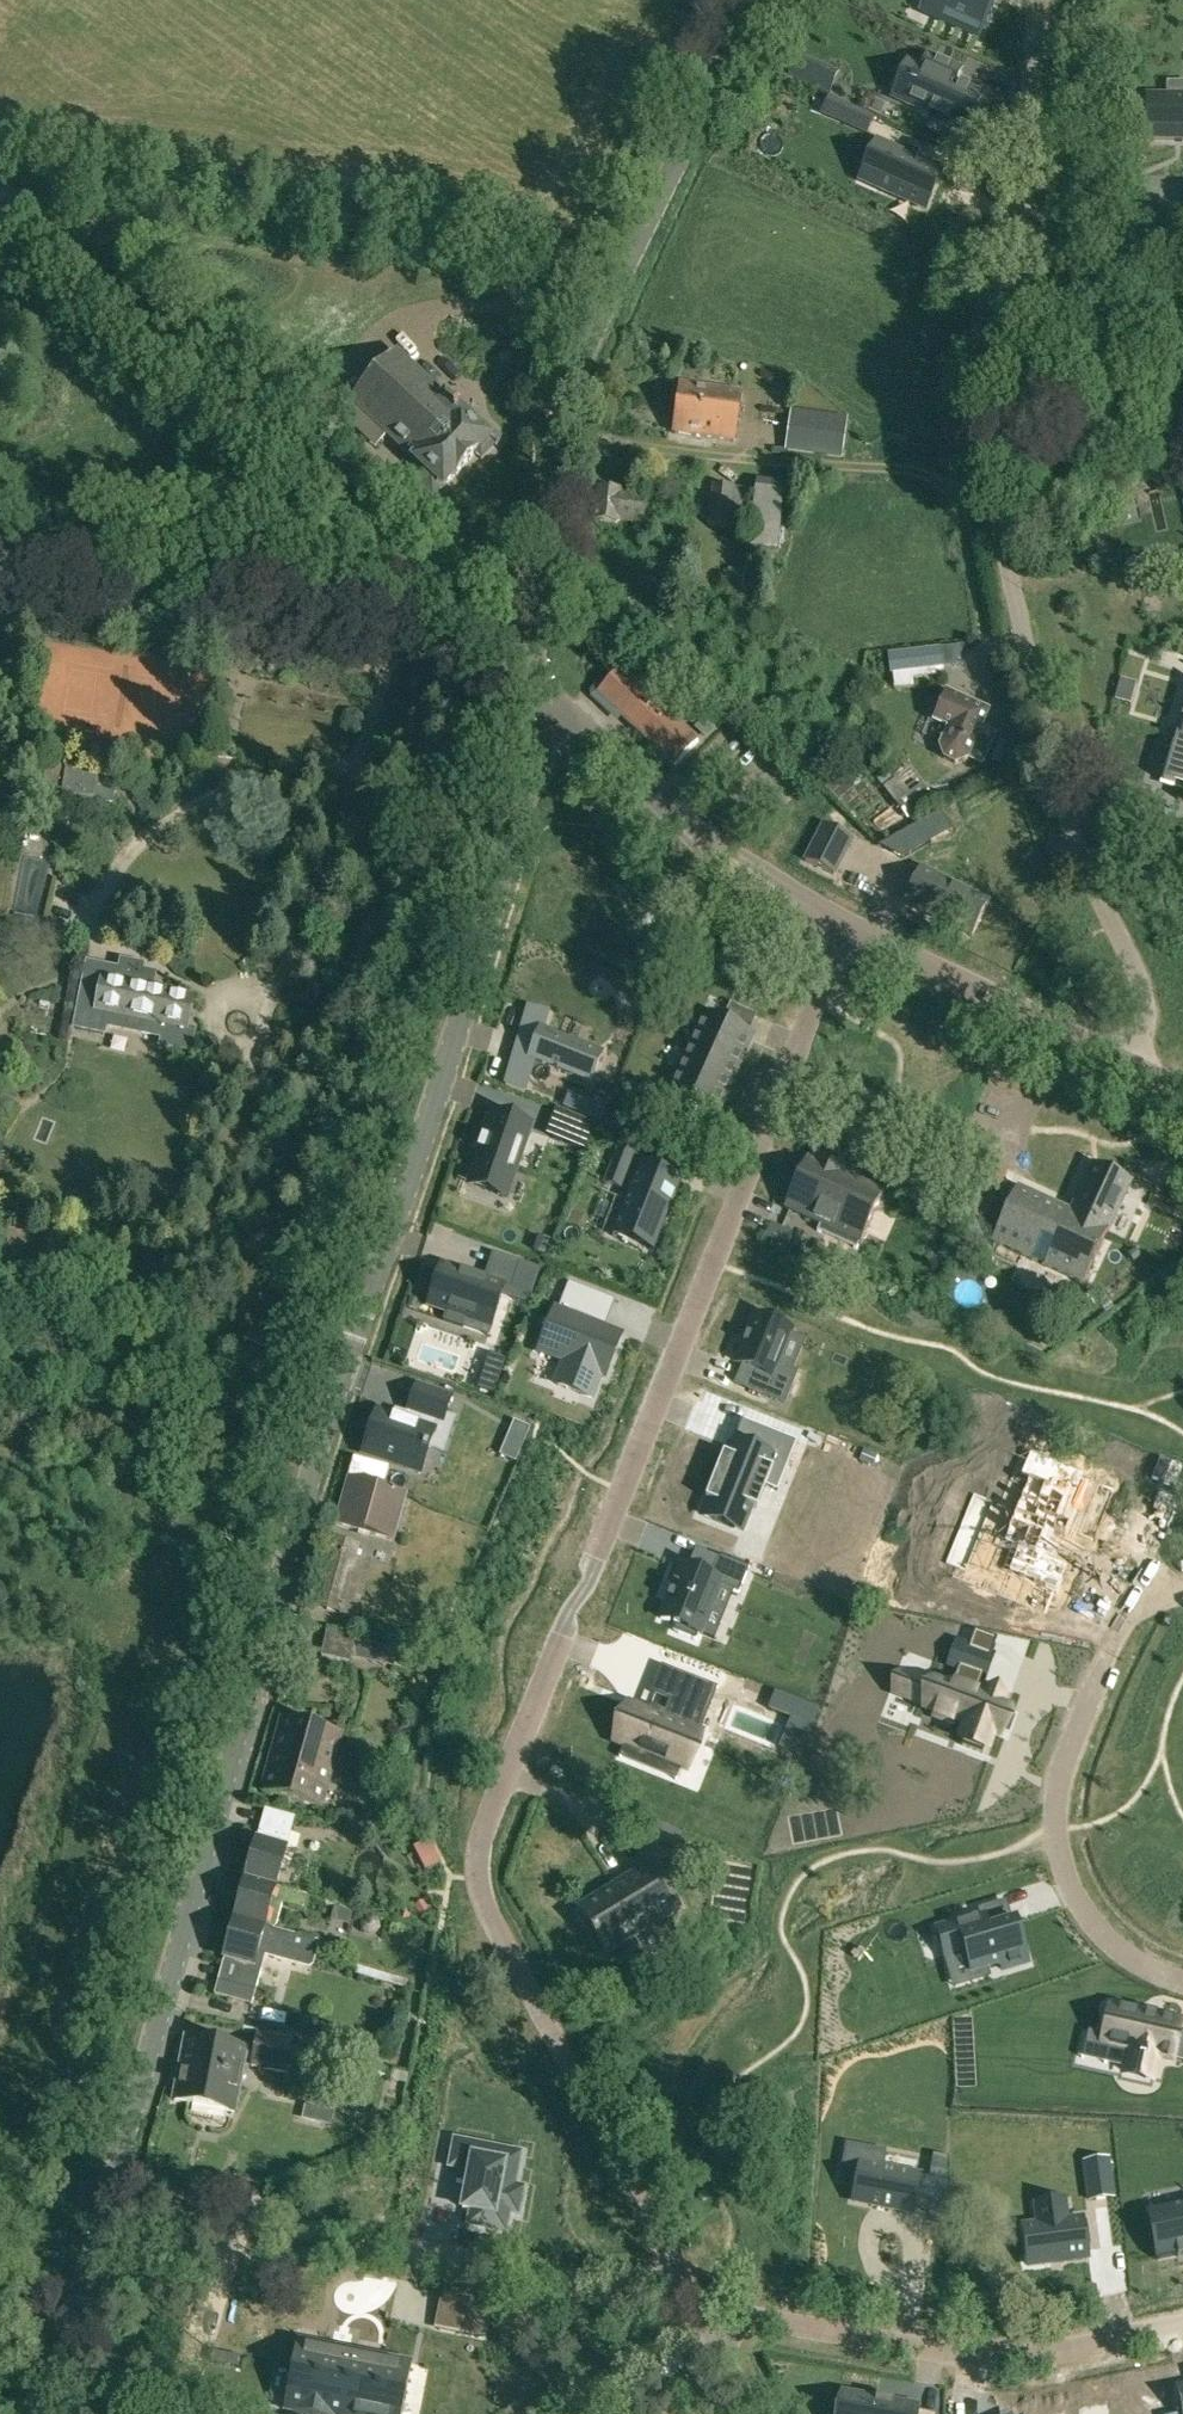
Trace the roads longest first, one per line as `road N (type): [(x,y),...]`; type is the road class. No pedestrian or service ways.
road 1 (unclassified): [(47,2413),(549,702)]
road 2 (residential): [(697,2305),(499,1932),(476,1882),(478,1859),(847,936)]
road 3 (residential): [(1120,1062),(1130,1039),(1128,1013),(1046,746),(995,504),(997,442),(1068,308)]
road 4 (unclassified): [(514,670),(546,609),(561,437),(580,357),(759,0)]
road 5 (unclassified): [(514,670),(0,190)]
road 6 (residential): [(1182,2323),(1016,2359),(959,2356),(697,2305)]
road 7 (residential): [(1182,1981),(1136,1961),(1094,1925),(1066,1875),(1058,1819),(1067,1753),(1125,1619)]
road 8 (track): [(379,543),(357,563),(296,571),(0,531)]
road 9 (residential): [(549,702),(715,858),(768,896),(847,936)]
road 10 (residential): [(1068,308),(1046,288),(1019,237),(1039,0)]
road 11 (residential): [(847,936),(1120,1062)]
road 12 (residential): [(1068,308),(1135,271),(1182,267)]
road 13 (residential): [(754,2413),(697,2305)]

